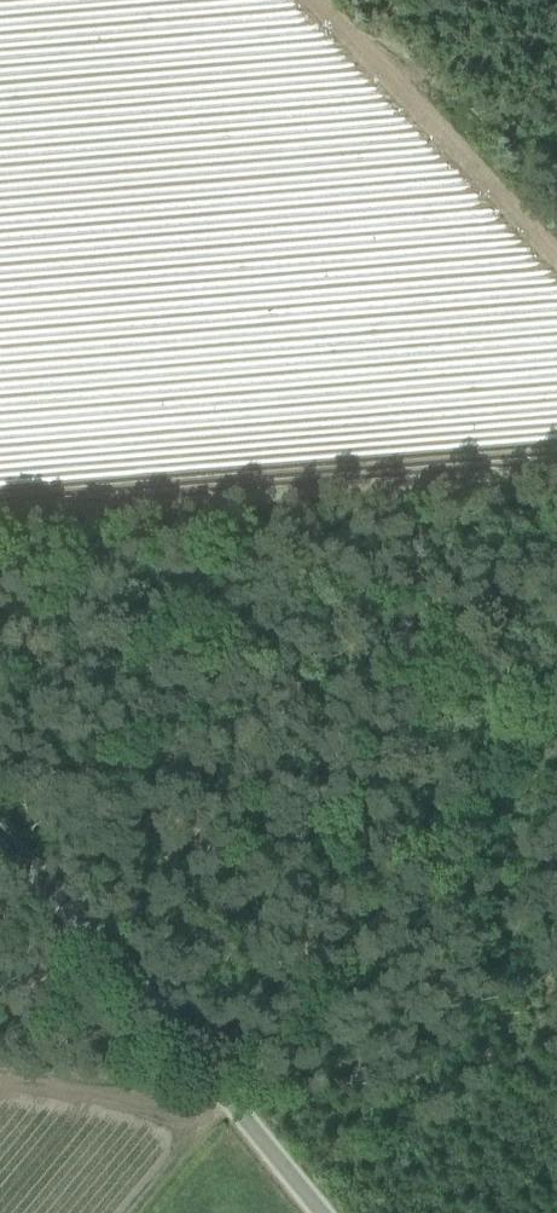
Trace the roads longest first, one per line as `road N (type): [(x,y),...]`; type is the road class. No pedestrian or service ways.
road 1 (unclassified): [(325,1212),(103,943),(0,838)]

